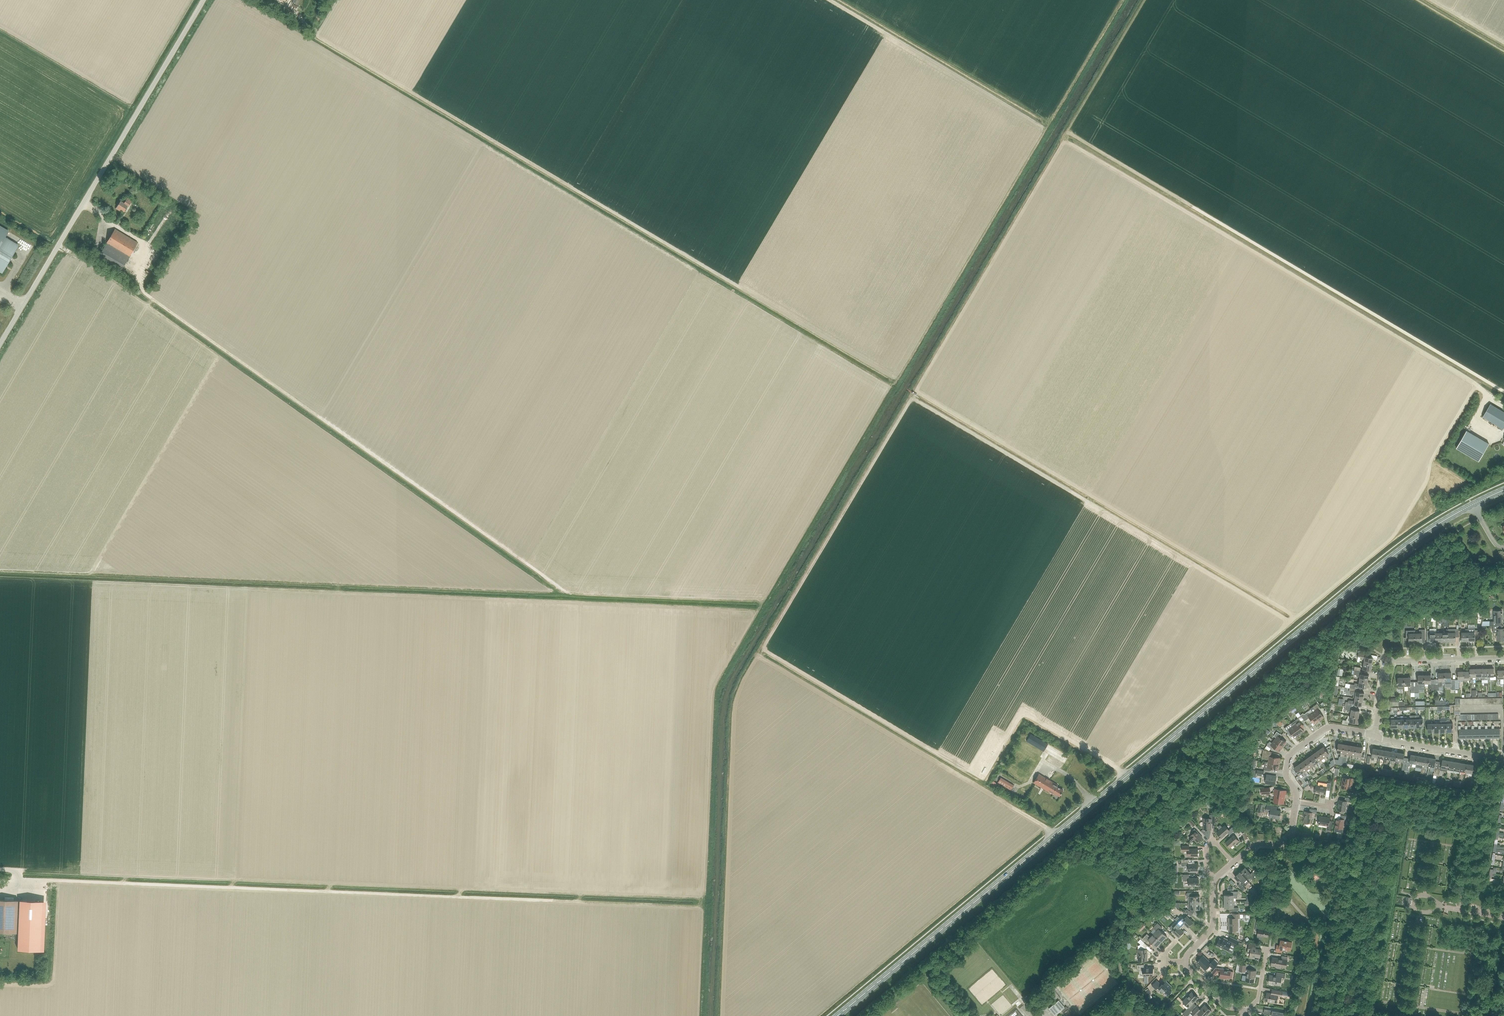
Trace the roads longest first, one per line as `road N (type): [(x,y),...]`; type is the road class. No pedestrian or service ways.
road 1 (primary): [(837,1015),(1377,568),(1503,490)]
road 2 (unclassified): [(0,344),(204,0)]
road 3 (residential): [(1373,736),(1387,660),(1503,658)]
road 4 (residential): [(1296,802),(1286,775),(1292,752),(1328,727),(1373,736)]
road 5 (residential): [(1373,736),(1503,759)]

